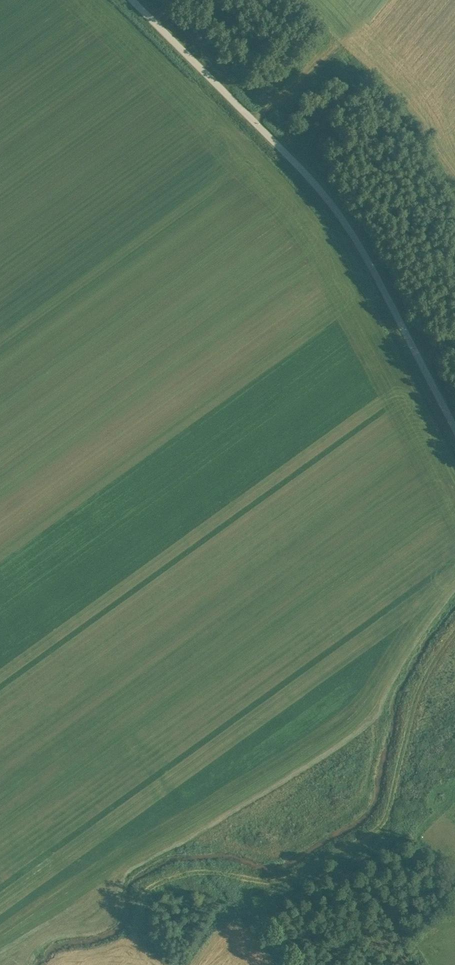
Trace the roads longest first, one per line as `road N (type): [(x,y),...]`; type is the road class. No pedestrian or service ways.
road 1 (track): [(53,964),(122,945),(133,934),(147,886),(170,872),(296,875),(374,828),(388,807),(407,703),(454,626)]
road 2 (unclassified): [(454,428),(327,198),(132,0)]

